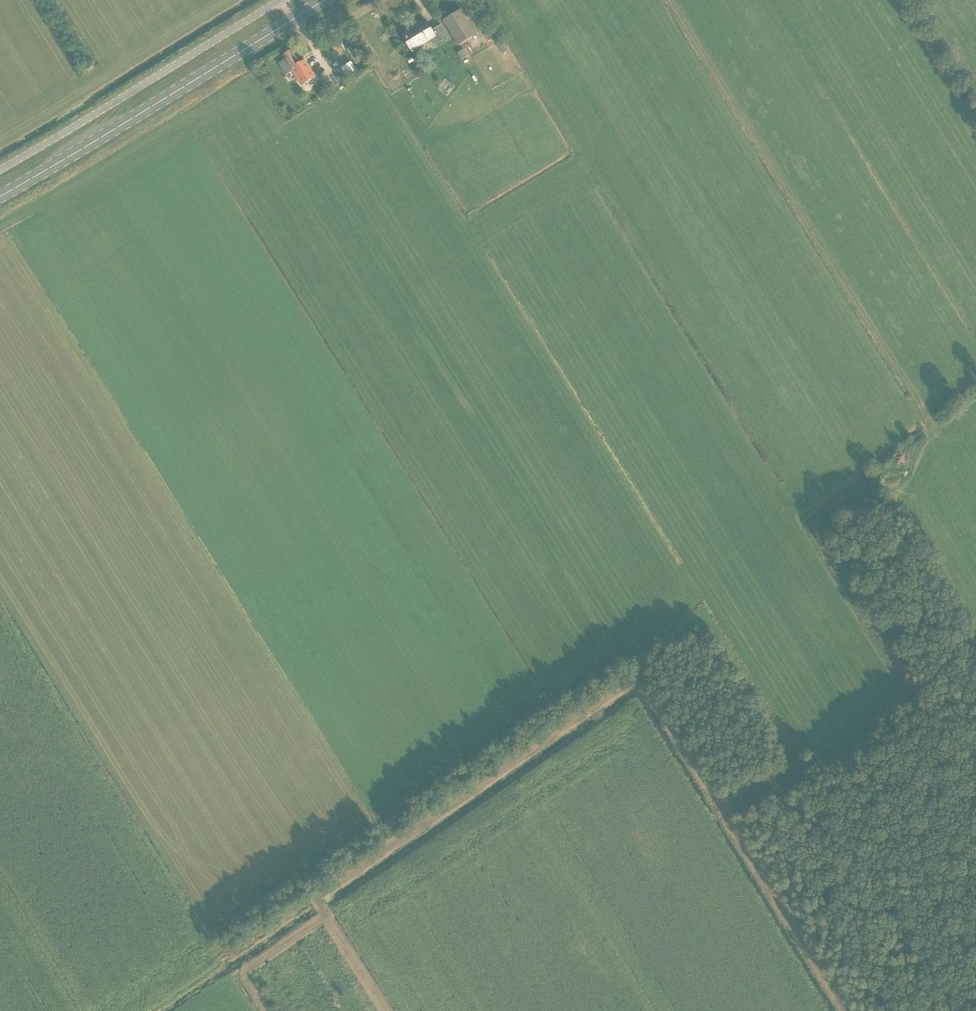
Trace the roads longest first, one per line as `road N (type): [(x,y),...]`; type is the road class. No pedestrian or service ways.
road 1 (primary): [(0,196),(295,18)]
road 2 (unclassified): [(0,169),(280,0)]

